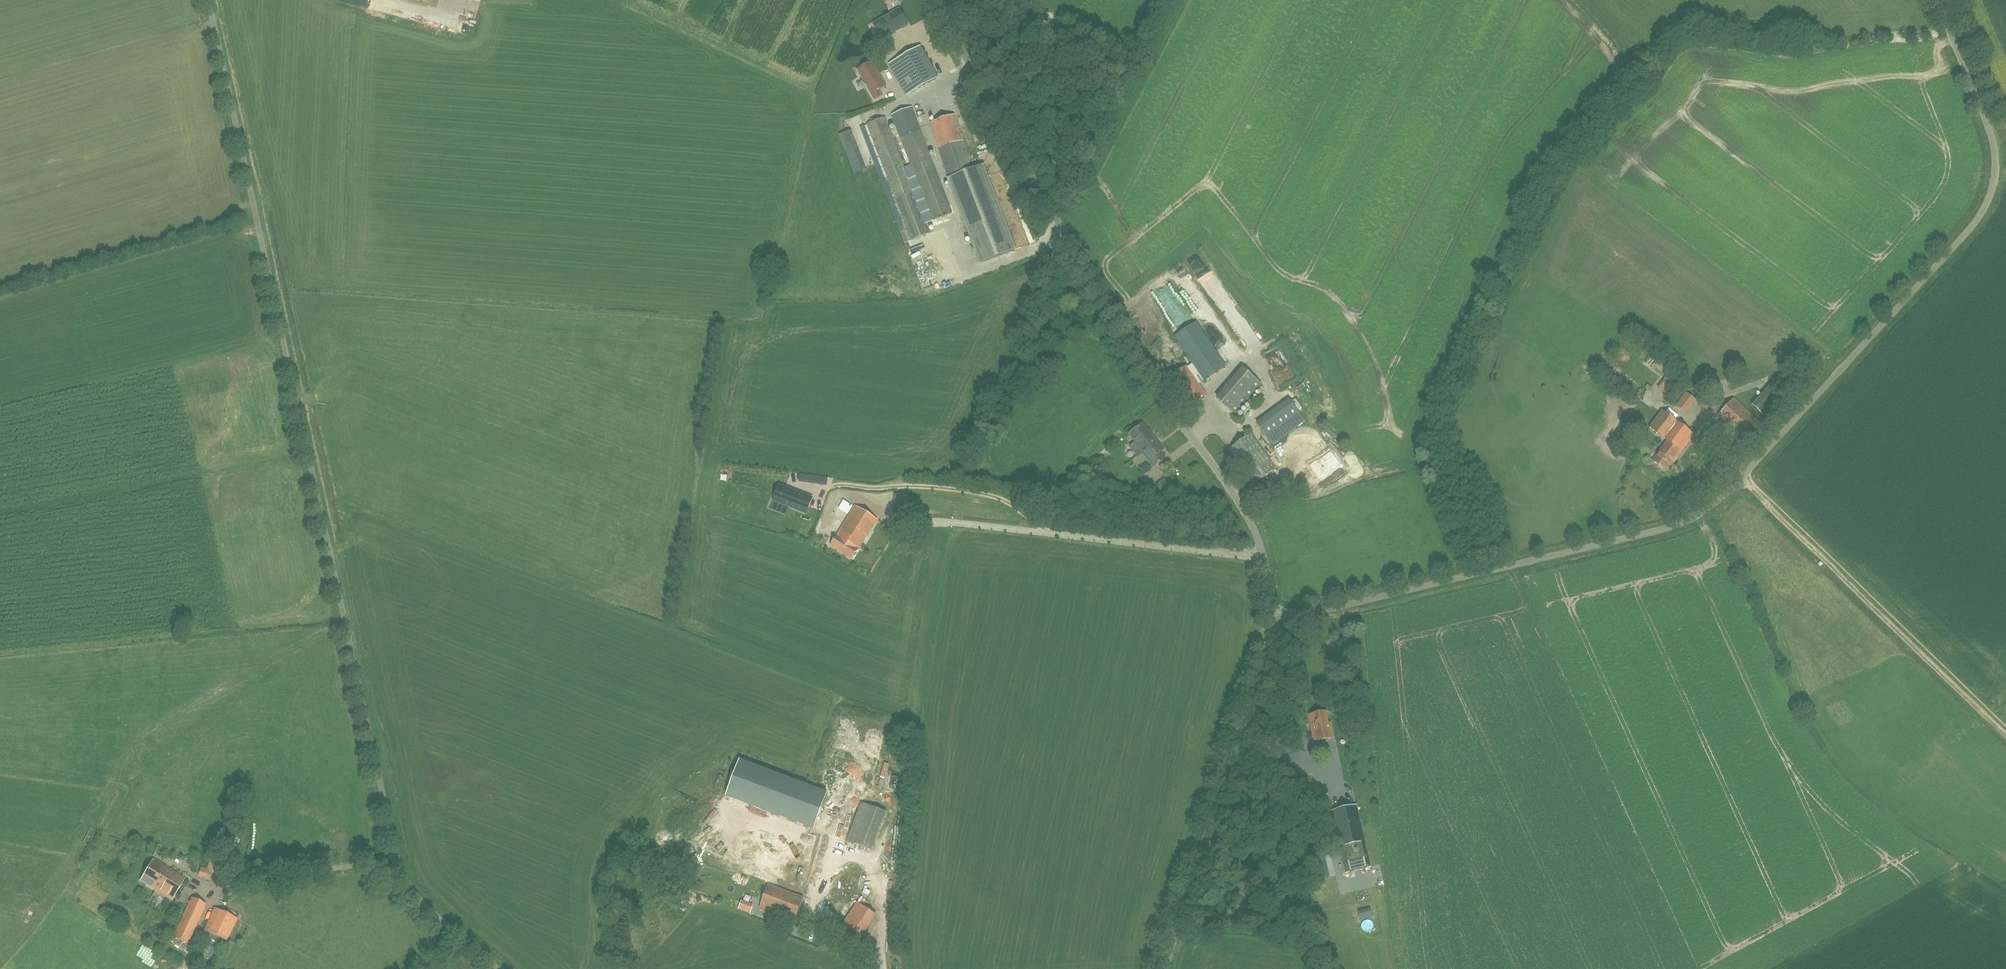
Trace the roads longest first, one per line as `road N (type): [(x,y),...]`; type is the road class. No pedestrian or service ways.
road 1 (unclassified): [(1270,616),(1673,526),(1728,493),(1978,219),(1992,194),(1997,148),(1936,0)]
road 2 (unclassified): [(496,968),(426,909),(397,857),(209,0)]
road 3 (unclassified): [(1270,616),(1242,518),(1139,369),(934,0)]
road 4 (unclassified): [(1163,968),(1262,673),(1270,616)]
road 5 (track): [(1743,478),(2005,735)]

